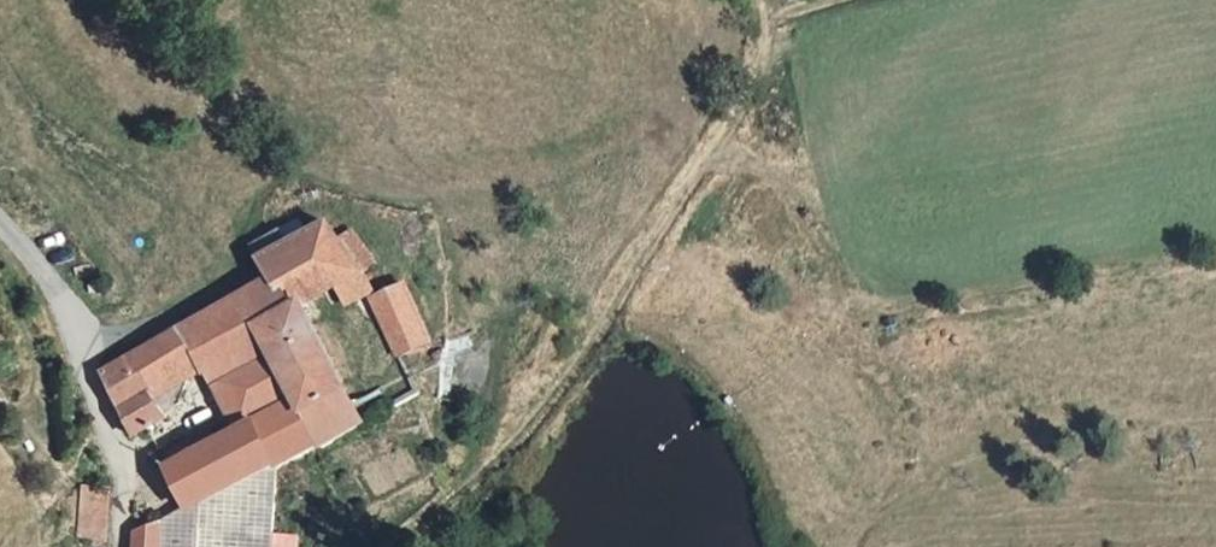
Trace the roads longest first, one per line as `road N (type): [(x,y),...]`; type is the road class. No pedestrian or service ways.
road 1 (track): [(390,546),(491,470),(588,353),(752,91),(778,18),(770,0)]
road 2 (unclassified): [(0,228),(60,295),(127,477),(123,546)]

